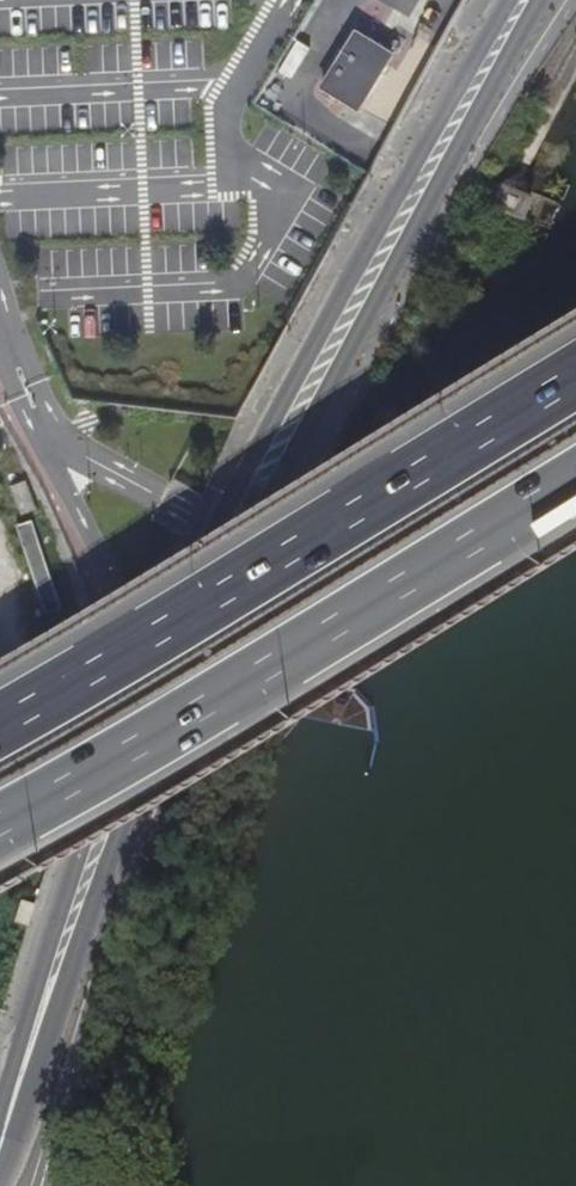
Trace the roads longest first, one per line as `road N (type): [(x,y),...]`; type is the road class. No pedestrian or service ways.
road 1 (secondary): [(0,1185),(122,843),(165,747),(316,420),(542,0)]
road 2 (secondary): [(502,0),(301,362),(136,700),(77,831),(0,1107)]
road 3 (motorway): [(575,379),(0,725)]
road 4 (motorway): [(0,810),(390,590),(575,471)]

